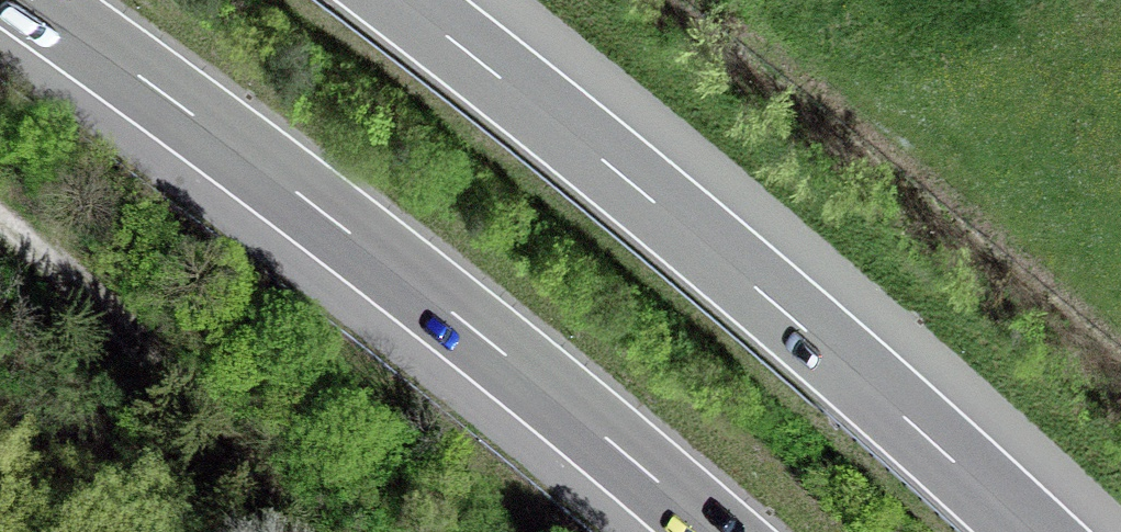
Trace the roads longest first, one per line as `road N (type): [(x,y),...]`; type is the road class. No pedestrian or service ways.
road 1 (motorway): [(31,0),(333,220),(715,531)]
road 2 (motorway): [(1029,531),(772,302),(399,0)]
road 3 (track): [(284,531),(82,290),(0,221)]

